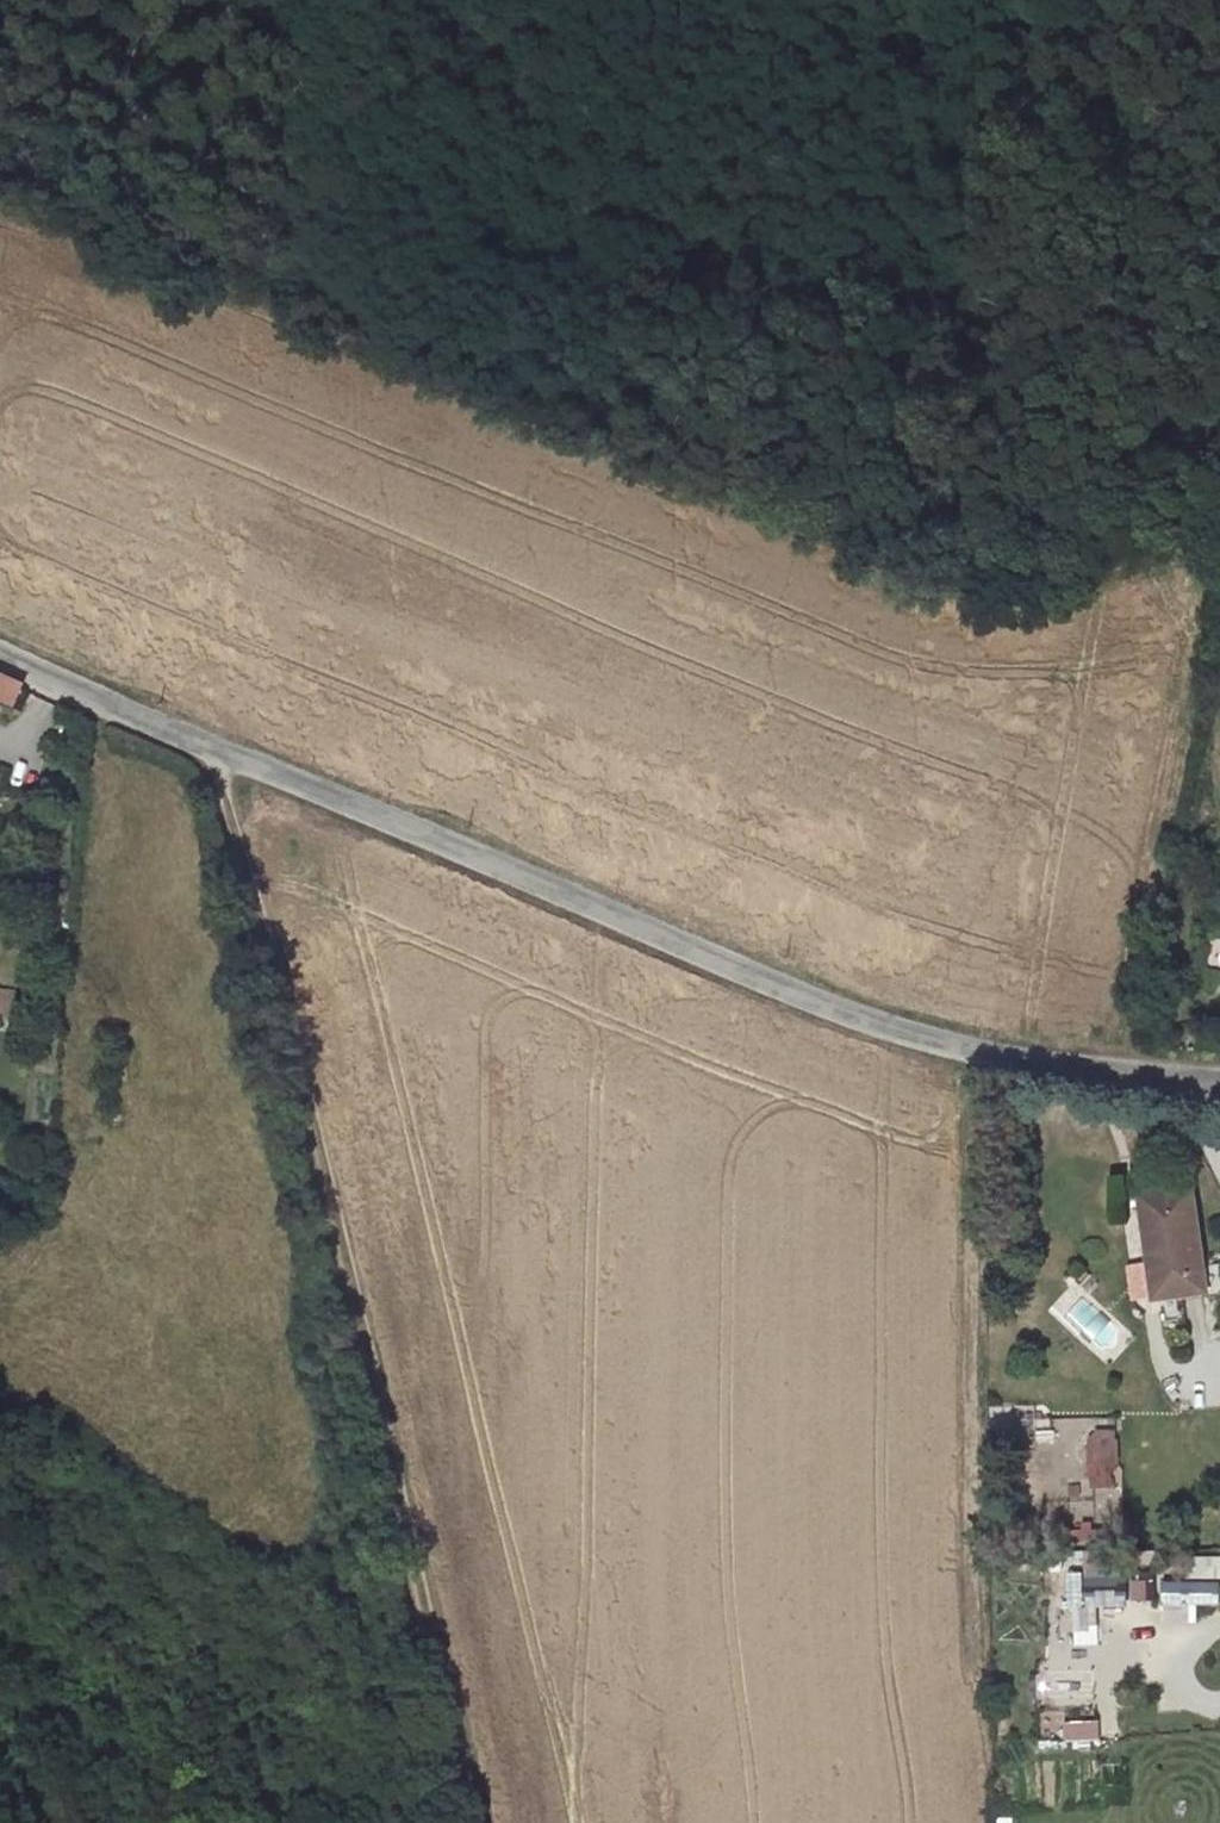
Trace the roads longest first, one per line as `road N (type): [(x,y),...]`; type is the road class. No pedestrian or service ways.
road 1 (unclassified): [(1219,1076),(1005,1056),(915,1036),(712,962),(215,752),(0,650)]
road 2 (track): [(481,1822),(215,752)]

